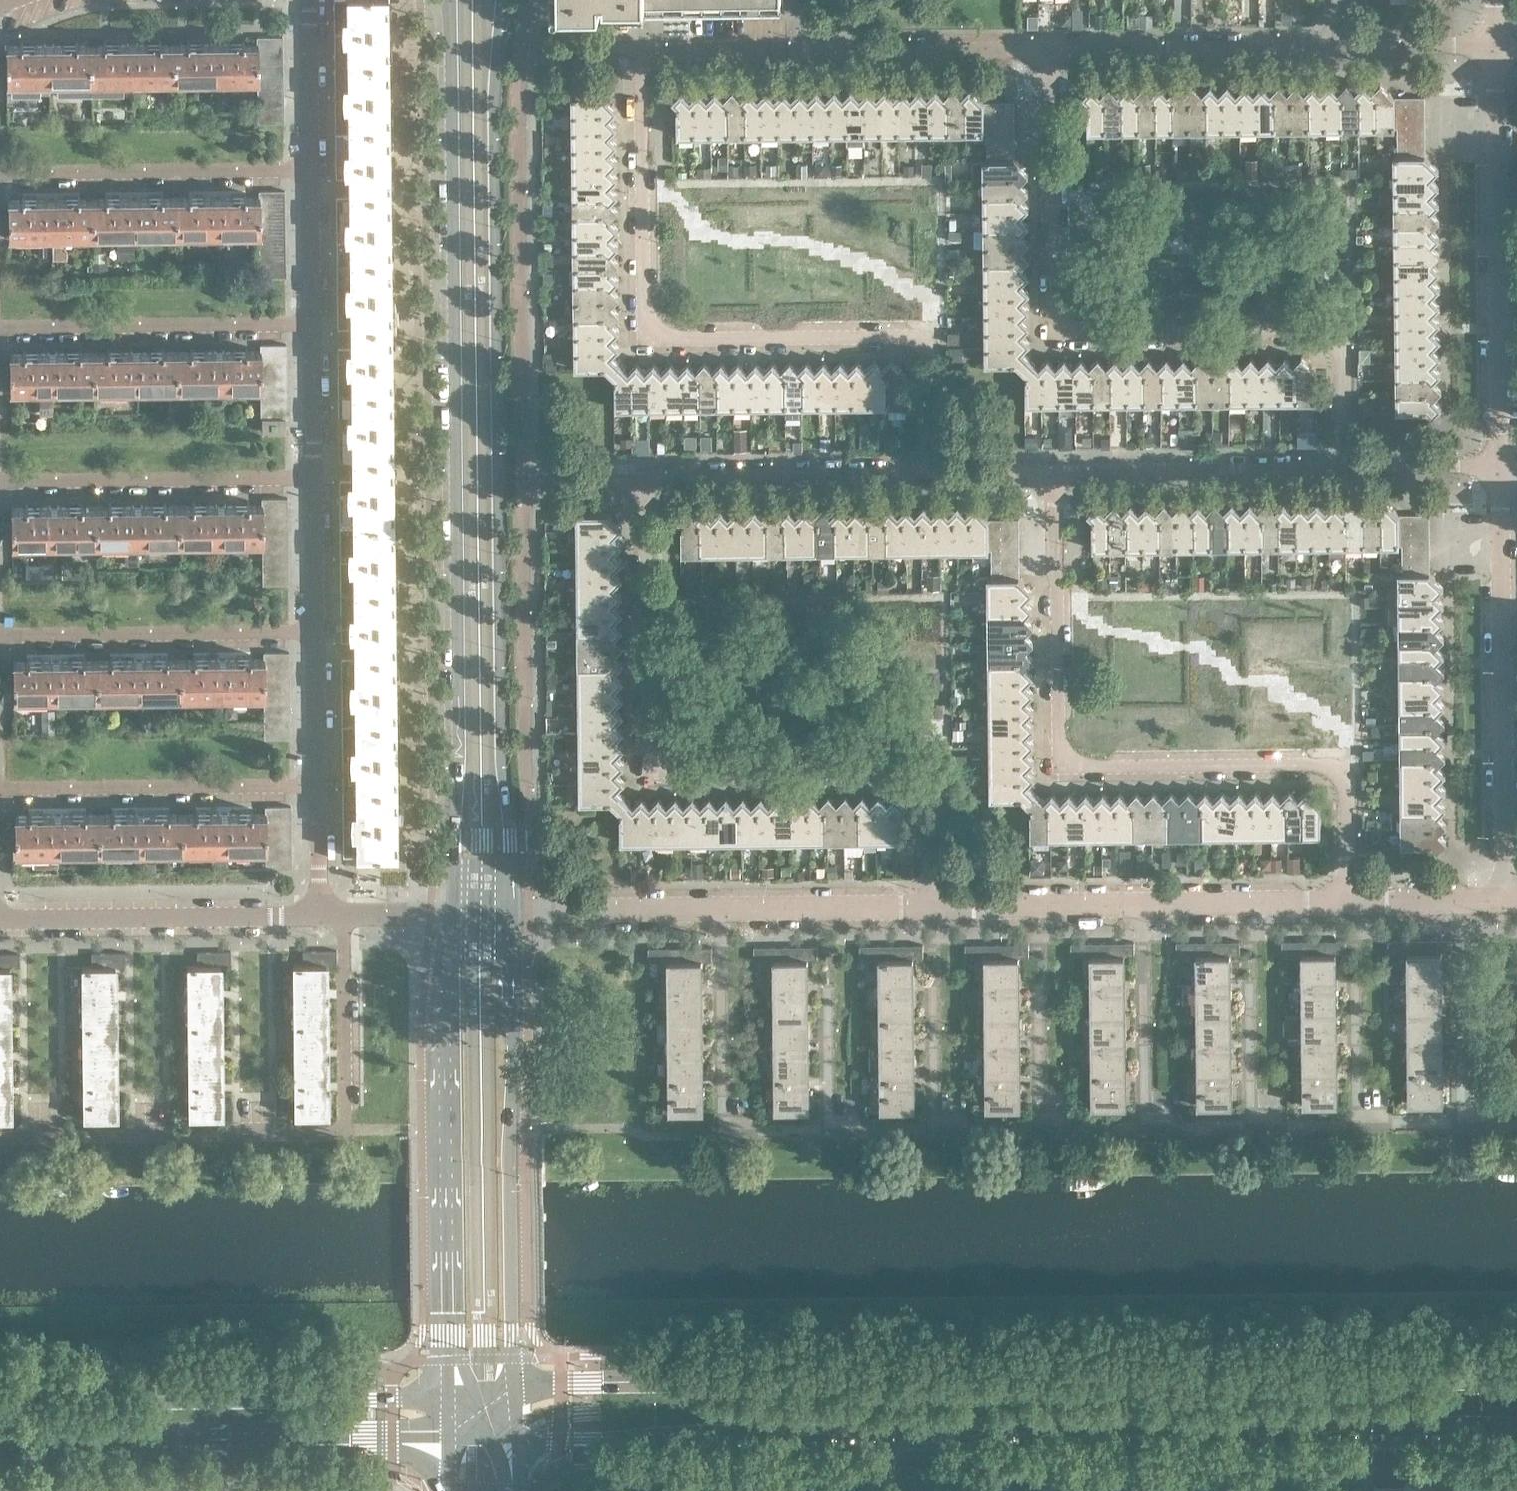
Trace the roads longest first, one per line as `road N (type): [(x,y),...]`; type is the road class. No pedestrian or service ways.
road 1 (tertiary): [(1516,1381),(885,1389),(803,1377),(513,1381)]
road 2 (tertiary): [(517,1435),(1516,1429)]
road 3 (residential): [(937,903),(931,776),(675,769),(656,762),(648,741),(646,487),(666,475),(928,472)]
road 4 (secondary): [(451,0),(453,911)]
road 5 (secondary): [(514,910),(503,767),(500,0)]
road 6 (residential): [(1348,897),(1349,764),(1063,769),(1058,472)]
road 7 (residential): [(1345,466),(1343,325),(1059,328),(1051,50)]
road 8 (unclassified): [(928,472),(920,336),(643,343),(639,56)]
road 9 (residential): [(0,1136),(350,1132),(348,913)]
road 10 (secondary): [(453,911),(445,1397)]
road 11 (secondary): [(513,1381),(514,910)]
road 12 (secondary): [(0,1438),(446,1439)]
road 13 (secondary): [(445,1397),(0,1405)]
road 14 (residential): [(1508,895),(1502,470)]
road 15 (residential): [(1502,470),(1488,49)]
road 16 (residential): [(1348,897),(937,903)]
road 17 (residential): [(1353,1117),(1472,1116),(1472,896)]
road 18 (residential): [(323,913),(0,918)]
road 19 (residential): [(718,907),(720,1123),(825,1121)]
road 20 (residential): [(0,788),(321,786)]
road 21 (residential): [(319,633),(0,635)]
road 22 (residential): [(0,482),(317,477)]
road 23 (residential): [(314,322),(0,327)]
road 24 (residential): [(0,172),(312,169)]
road 25 (residential): [(1058,472),(1345,466)]
road 26 (residential): [(1051,50),(1335,47)]
road 27 (residential): [(937,903),(718,907)]
road 28 (residential): [(841,50),(1051,50)]
road 29 (residential): [(718,907),(514,910)]
road 30 (residential): [(639,56),(841,50)]
road 31 (residential): [(312,169),(313,0)]
road 32 (residential): [(1345,466),(1502,470)]
road 33 (residential): [(319,633),(317,477)]
road 34 (residential): [(317,477),(314,322)]
road 35 (residential): [(1335,47),(1488,49)]
road 36 (residential): [(321,786),(319,633)]
road 37 (residential): [(314,322),(312,169)]
road 38 (residential): [(928,472),(1058,472)]
road 39 (residential): [(1140,991),(1140,1119)]
road 40 (residential): [(323,913),(321,786)]
road 41 (residential): [(1036,992),(1037,1119)]
road 42 (residential): [(1246,993),(1247,1118)]
road 43 (residential): [(1472,896),(1348,897)]
road 44 (residential): [(1353,993),(1353,1117)]
road 45 (residential): [(823,999),(825,1121)]
road 46 (residential): [(929,998),(930,1119)]

